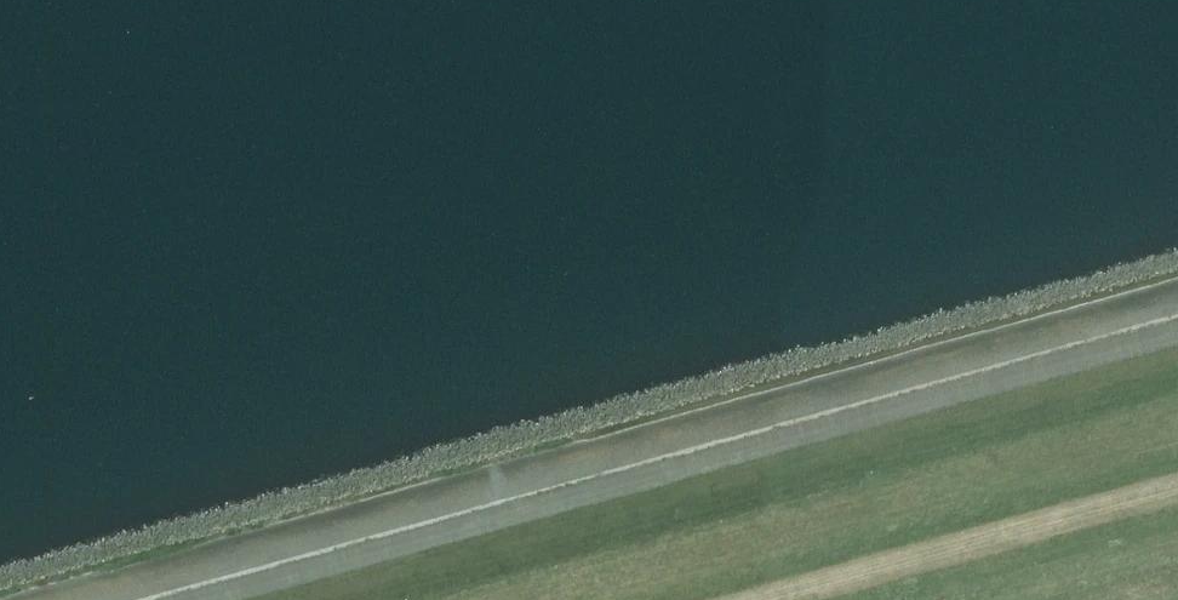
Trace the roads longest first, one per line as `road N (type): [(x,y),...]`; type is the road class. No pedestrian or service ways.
road 1 (track): [(756,599),(1177,485)]

